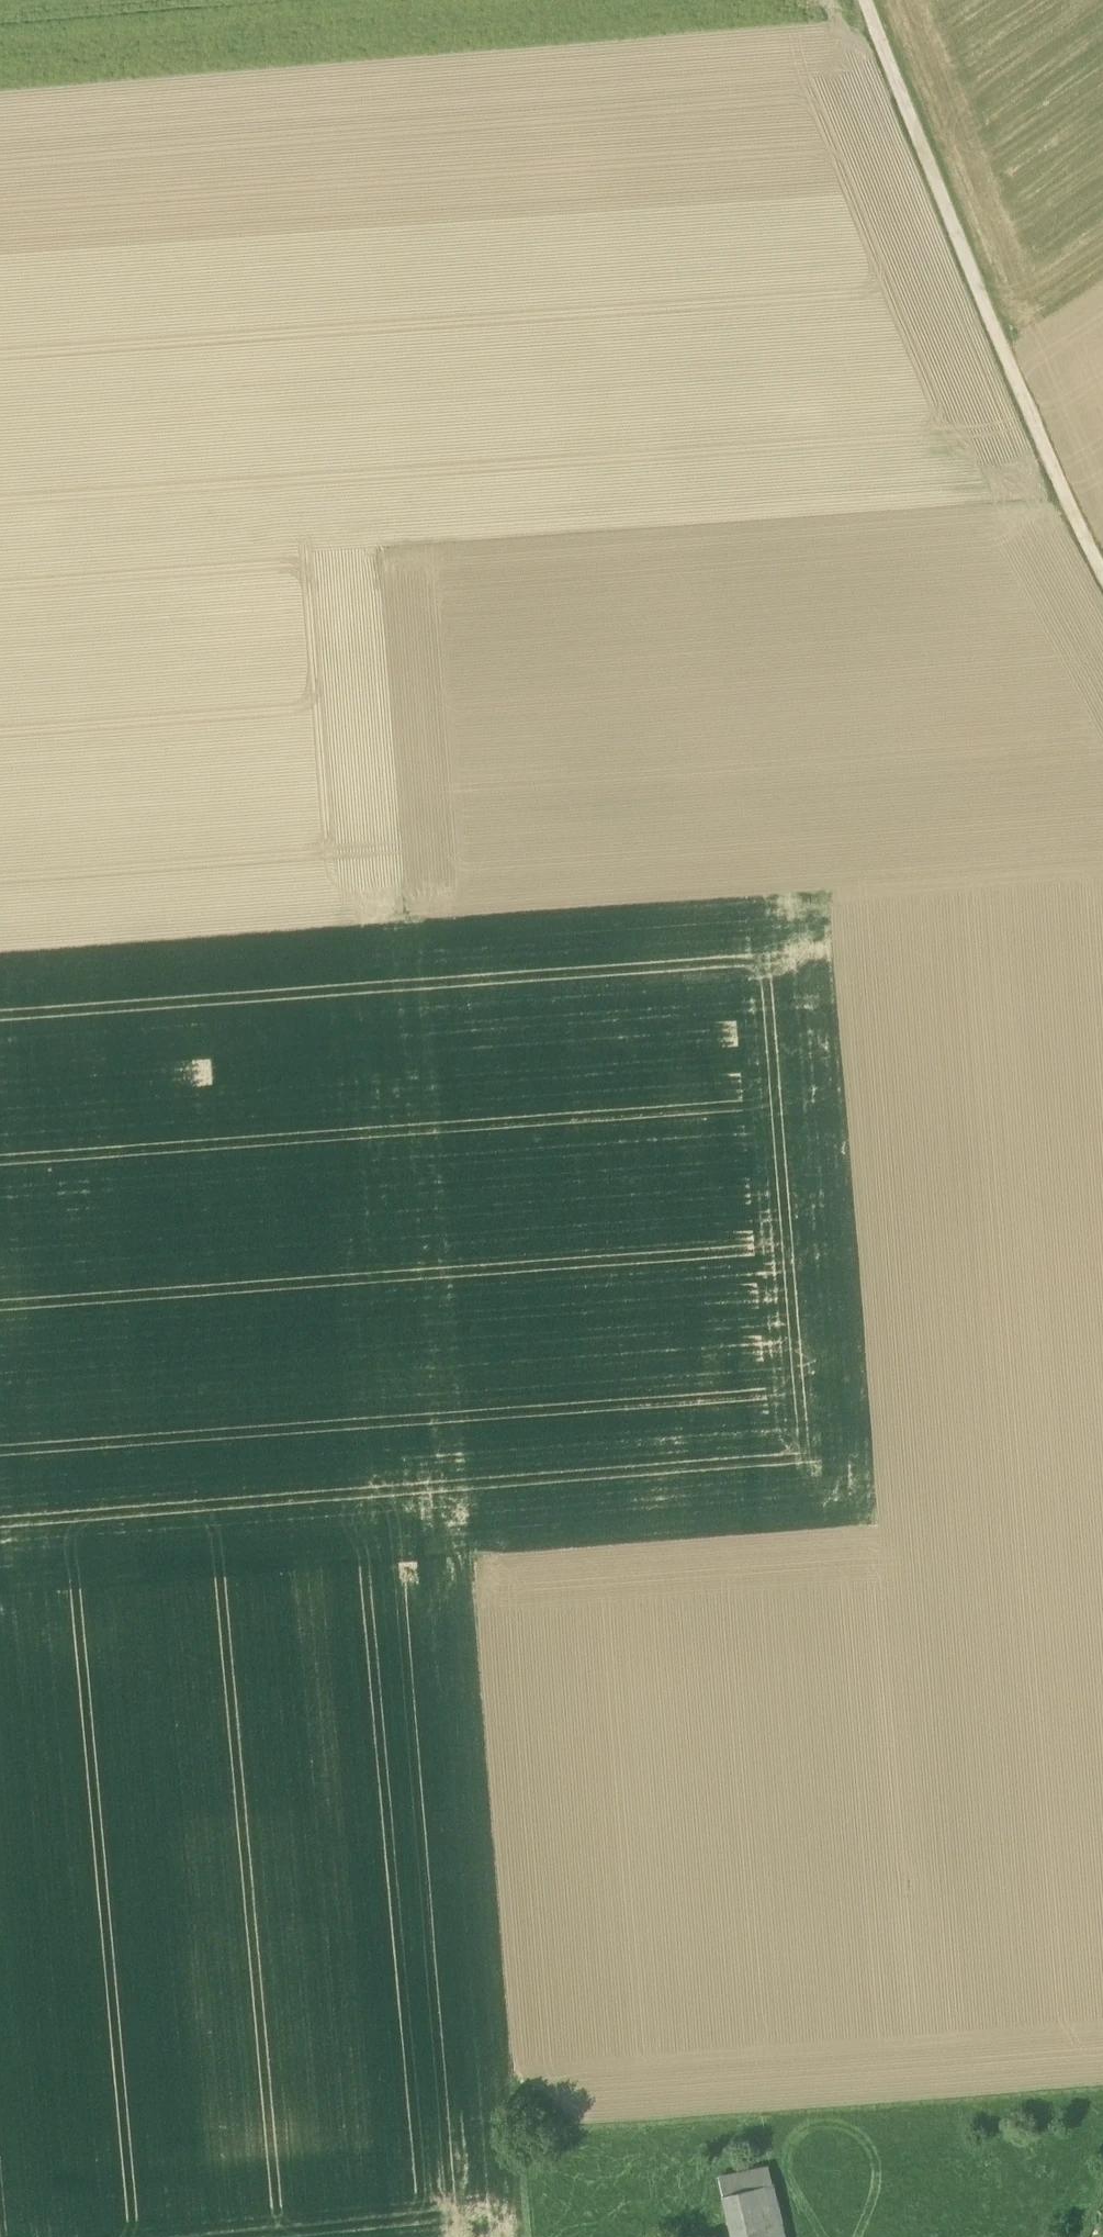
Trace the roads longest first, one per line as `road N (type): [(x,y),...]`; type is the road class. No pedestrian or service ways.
road 1 (track): [(867,0),(1066,492),(1102,564)]

